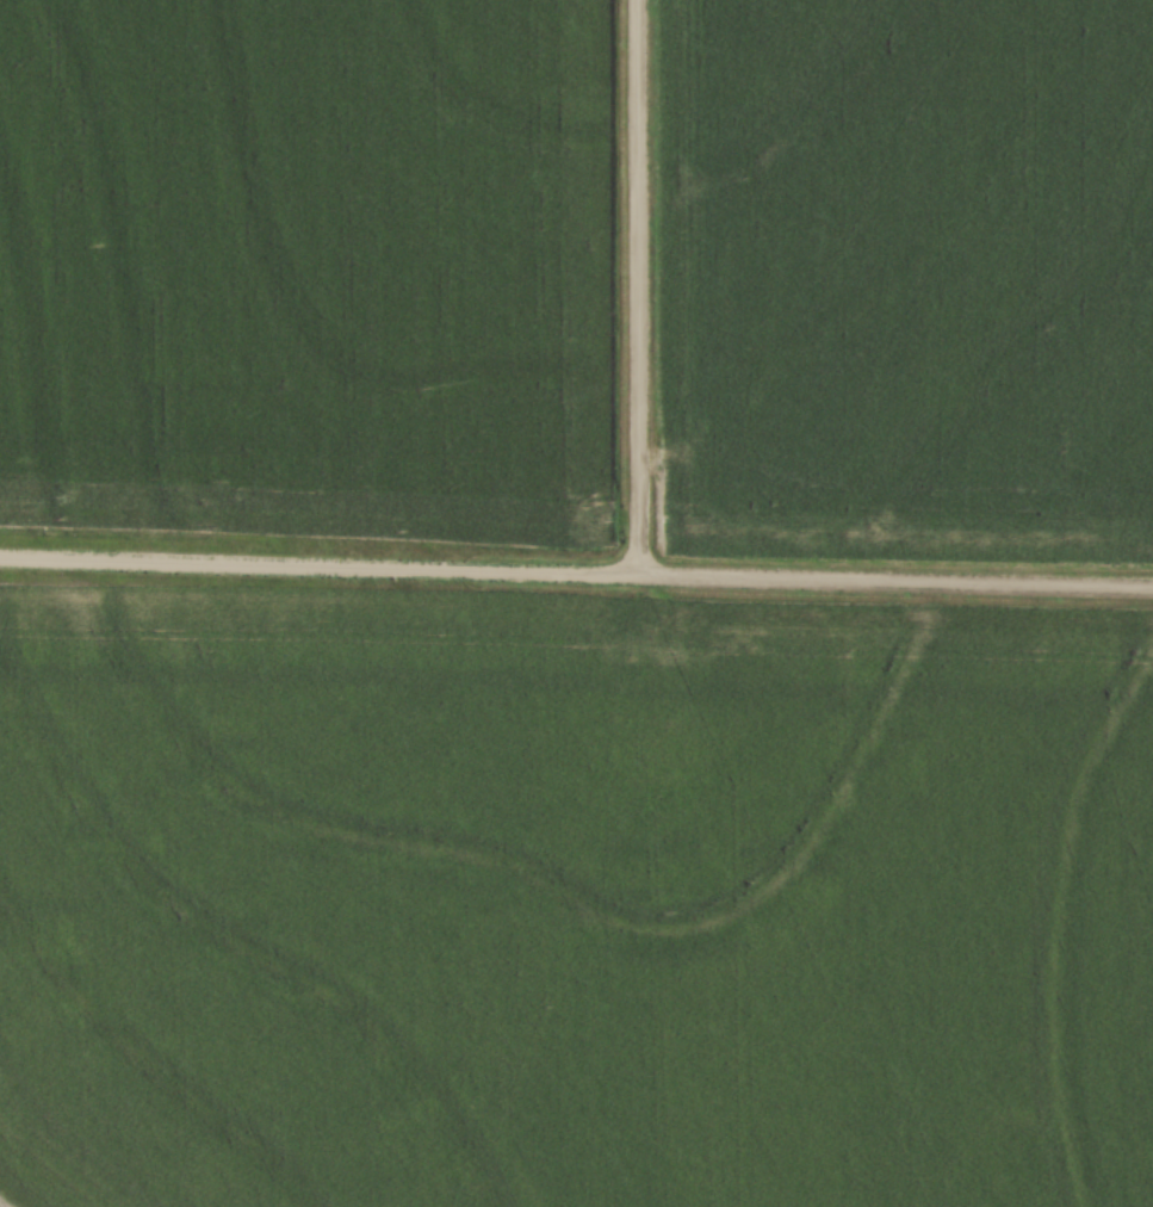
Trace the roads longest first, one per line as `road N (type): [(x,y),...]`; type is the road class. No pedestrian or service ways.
road 1 (residential): [(0,559),(1152,587)]
road 2 (residential): [(641,575),(639,0)]

